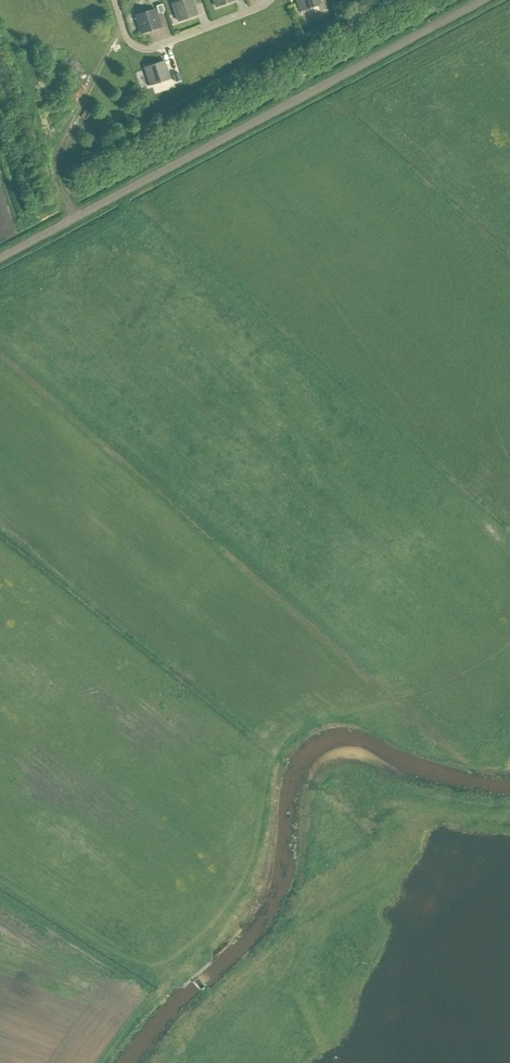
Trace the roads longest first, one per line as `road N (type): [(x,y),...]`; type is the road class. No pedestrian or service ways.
road 1 (track): [(509,645),(453,679),(335,715),(280,745),(236,890),(162,967),(122,955),(0,878)]
road 2 (unclassified): [(0,256),(484,0)]
road 3 (track): [(154,1062),(273,952),(303,902),(325,789),(365,781),(428,803),(509,810)]
road 4 (track): [(75,216),(54,177),(58,152),(105,52),(126,38)]
road 5 (residential): [(114,0),(126,38),(145,49),(269,0)]
road 6 (track): [(162,967),(165,993),(100,1062)]

